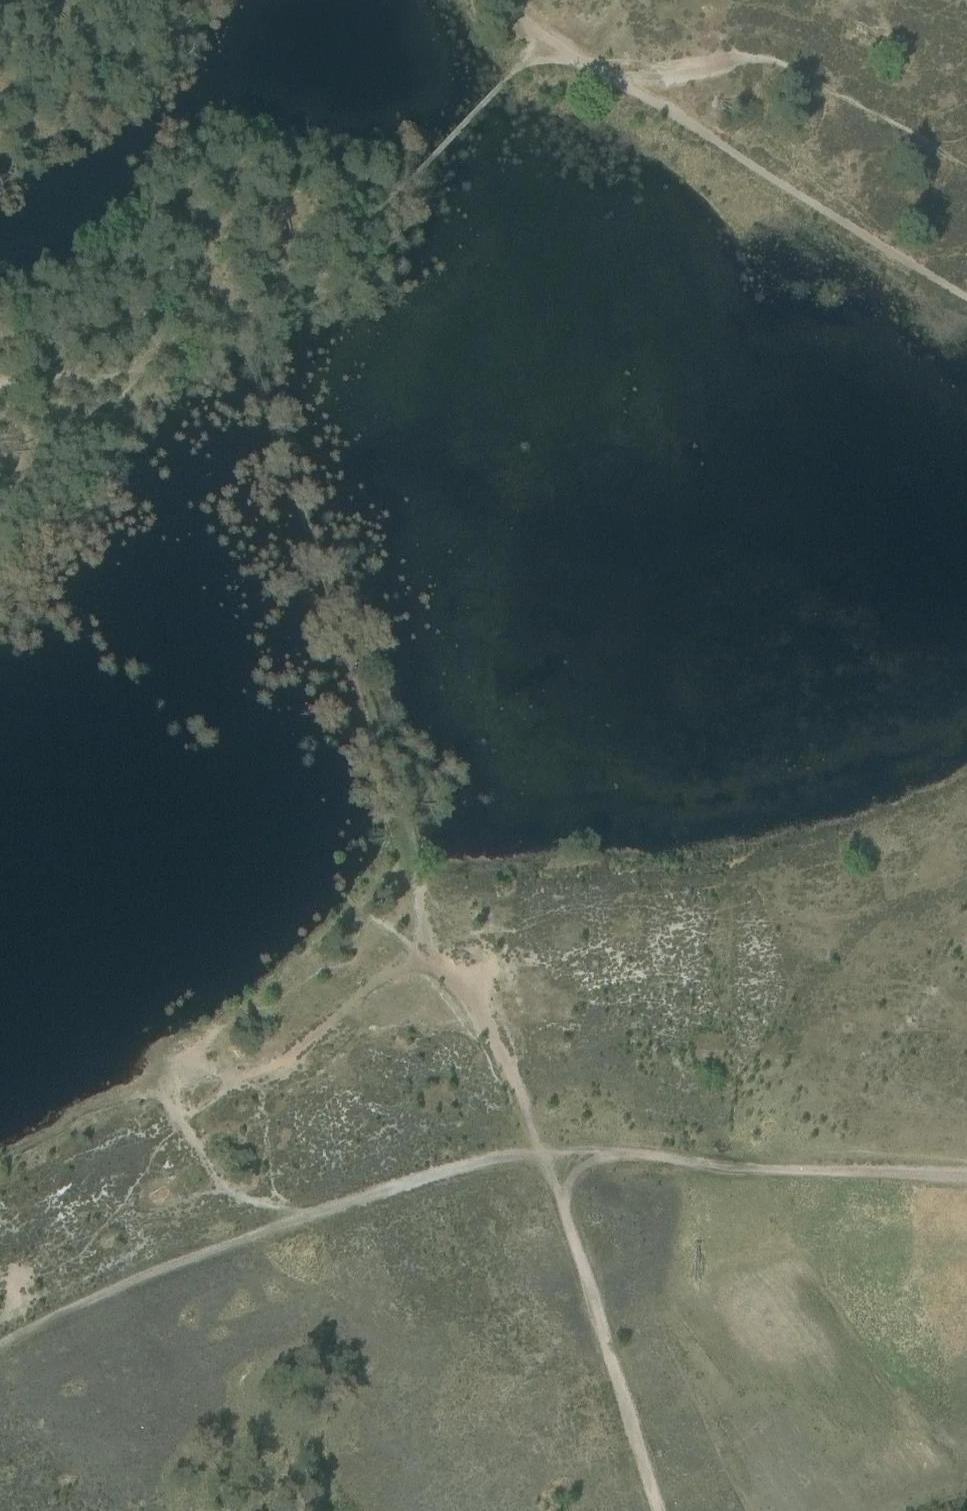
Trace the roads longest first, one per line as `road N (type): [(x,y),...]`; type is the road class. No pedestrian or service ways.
road 1 (track): [(966,1173),(494,1160),(180,1263),(0,1346)]
road 2 (track): [(652,1510),(544,1157),(476,1004),(436,961)]
road 3 (track): [(532,24),(966,303)]

